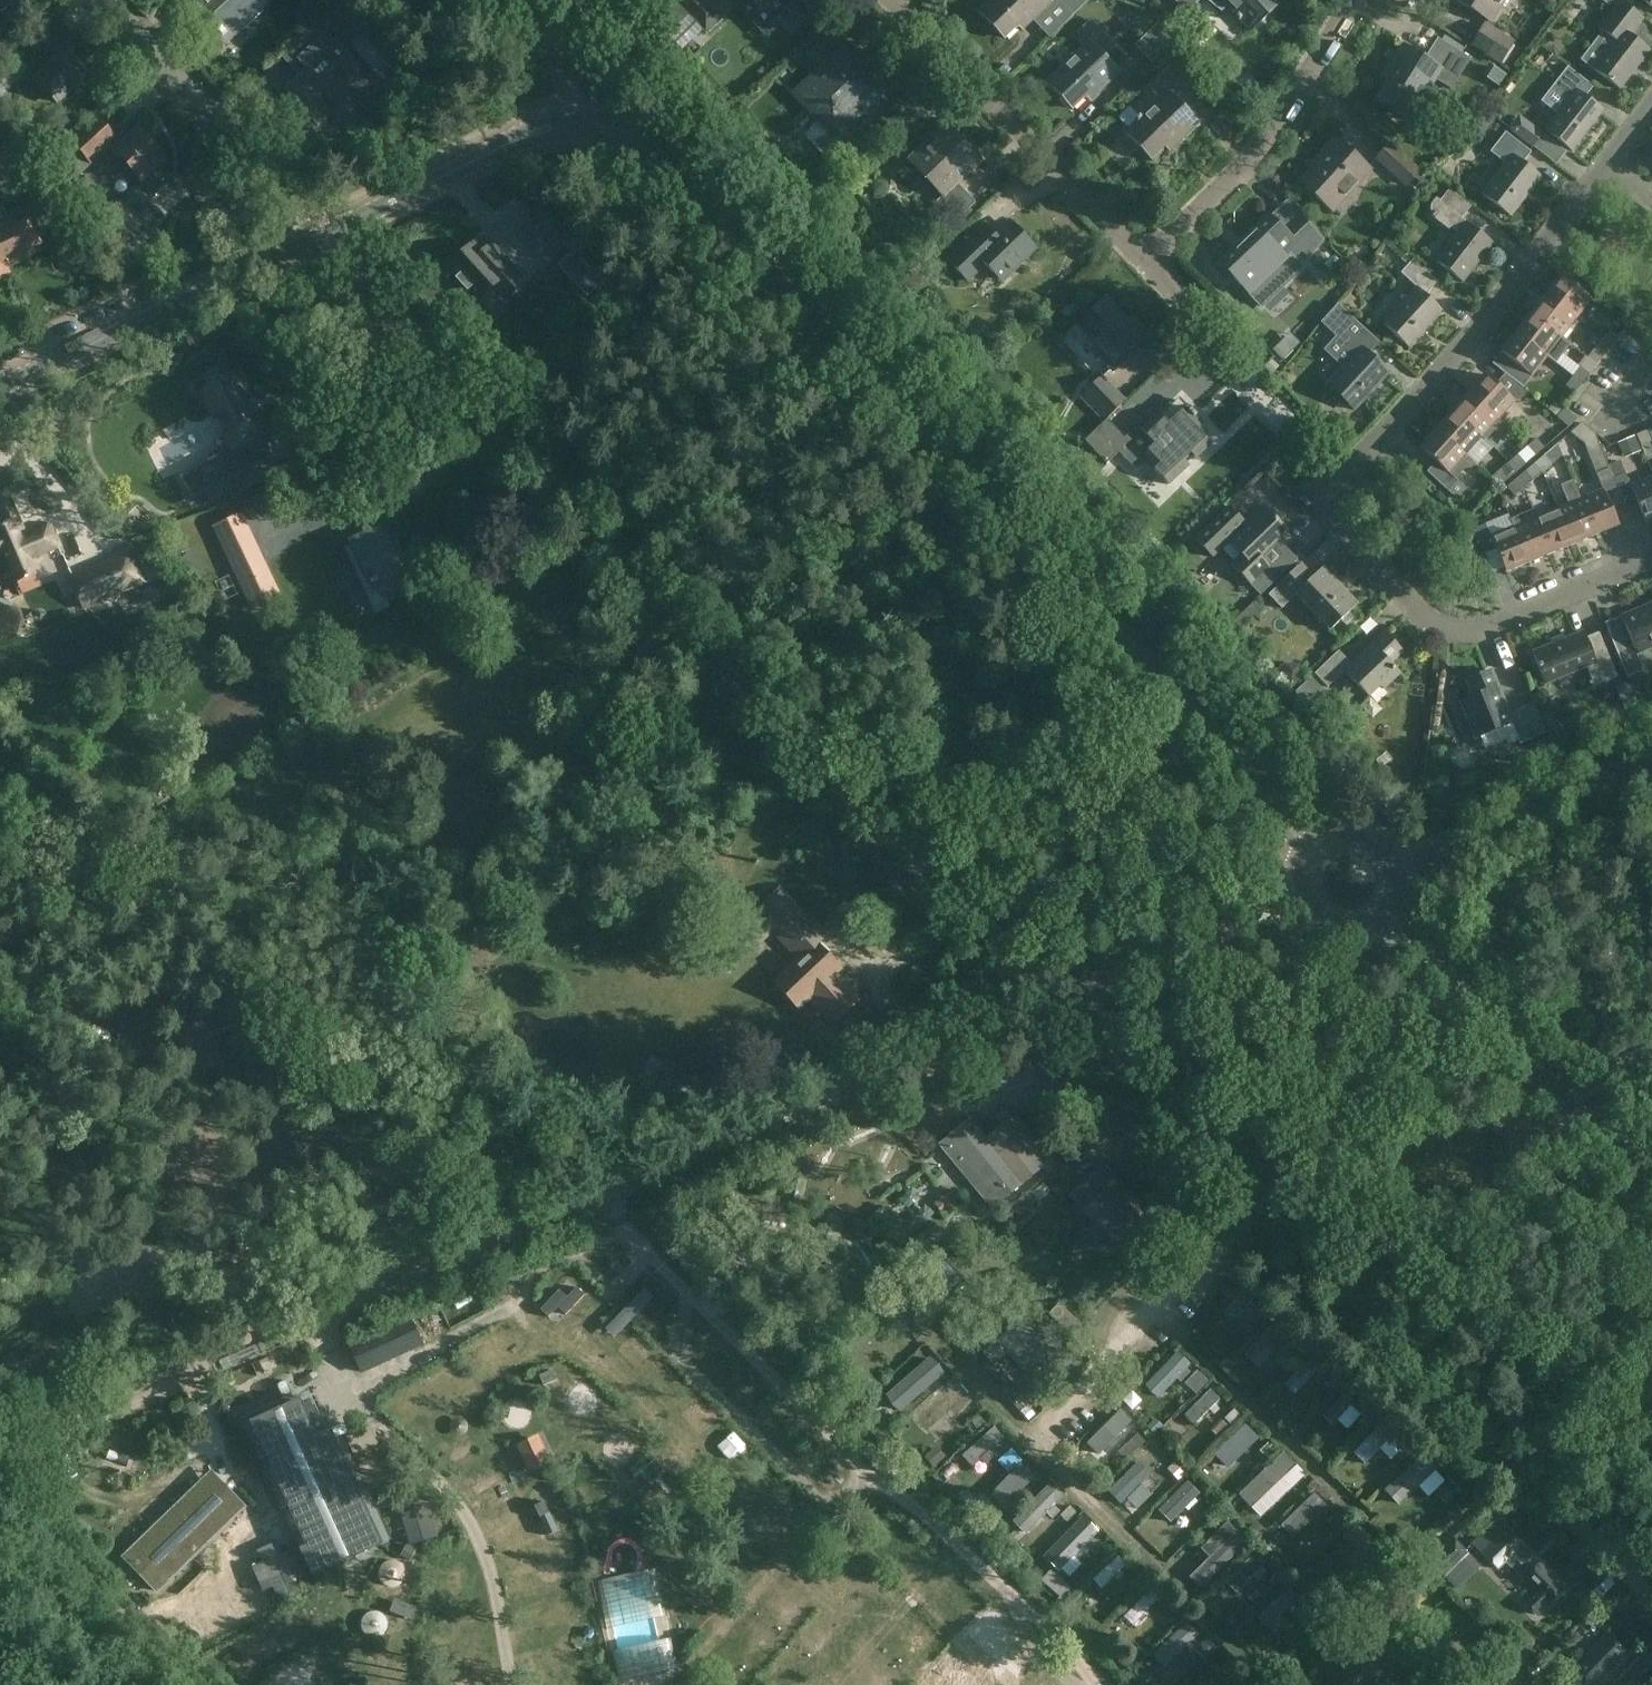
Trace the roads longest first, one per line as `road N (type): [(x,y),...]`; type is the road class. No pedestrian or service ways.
road 1 (track): [(1059,1001),(310,228)]
road 2 (tertiary): [(1311,845),(680,166),(616,128),(565,119)]
road 3 (track): [(1651,1599),(1059,1001)]
road 4 (track): [(302,1324),(1059,1001)]
road 5 (track): [(354,1392),(517,1304),(549,1262),(619,1235),(856,1466),(778,1541)]
road 6 (residential): [(1351,0),(1269,133),(1150,265),(863,0)]
road 7 (residential): [(1314,498),(1471,335),(1608,161)]
road 8 (residential): [(1651,561),(1467,636),(1423,617),(1314,498)]
road 9 (tertiary): [(1651,1189),(1387,917)]
road 10 (track): [(819,1501),(572,1255)]
road 11 (tertiary): [(310,228),(0,380)]
road 12 (track): [(354,1392),(466,1516),(485,1559),(514,1684)]
road 13 (track): [(302,1324),(0,1451)]
road 14 (residential): [(310,228),(106,0)]
road 15 (track): [(1255,1198),(1115,1346),(1094,1375),(1081,1419)]
road 16 (tertiary): [(310,228),(499,134),(565,119)]
road 17 (track): [(1059,1001),(1304,905)]
road 18 (residential): [(1448,842),(1651,759)]
road 19 (tertiary): [(1311,845),(1298,882),(1316,919),(1352,931),(1387,917)]
road 20 (unclassified): [(565,119),(543,32),(512,0)]

